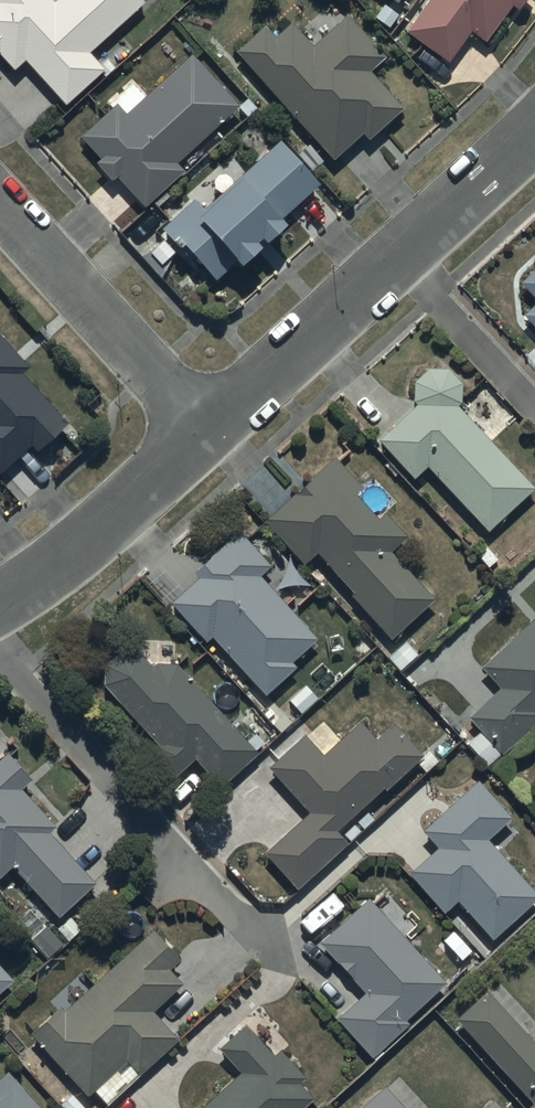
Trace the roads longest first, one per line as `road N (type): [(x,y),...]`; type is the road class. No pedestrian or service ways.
road 1 (residential): [(209,433),(534,132)]
road 2 (residential): [(209,433),(0,199)]
road 3 (residential): [(0,600),(86,543),(209,433)]

